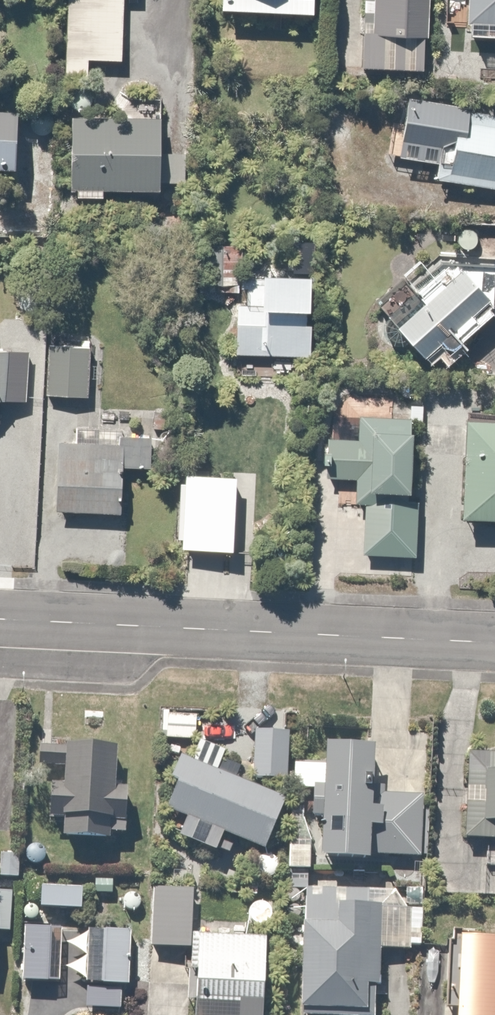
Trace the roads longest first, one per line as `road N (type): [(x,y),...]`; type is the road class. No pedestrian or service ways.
road 1 (residential): [(494,640),(0,617)]

